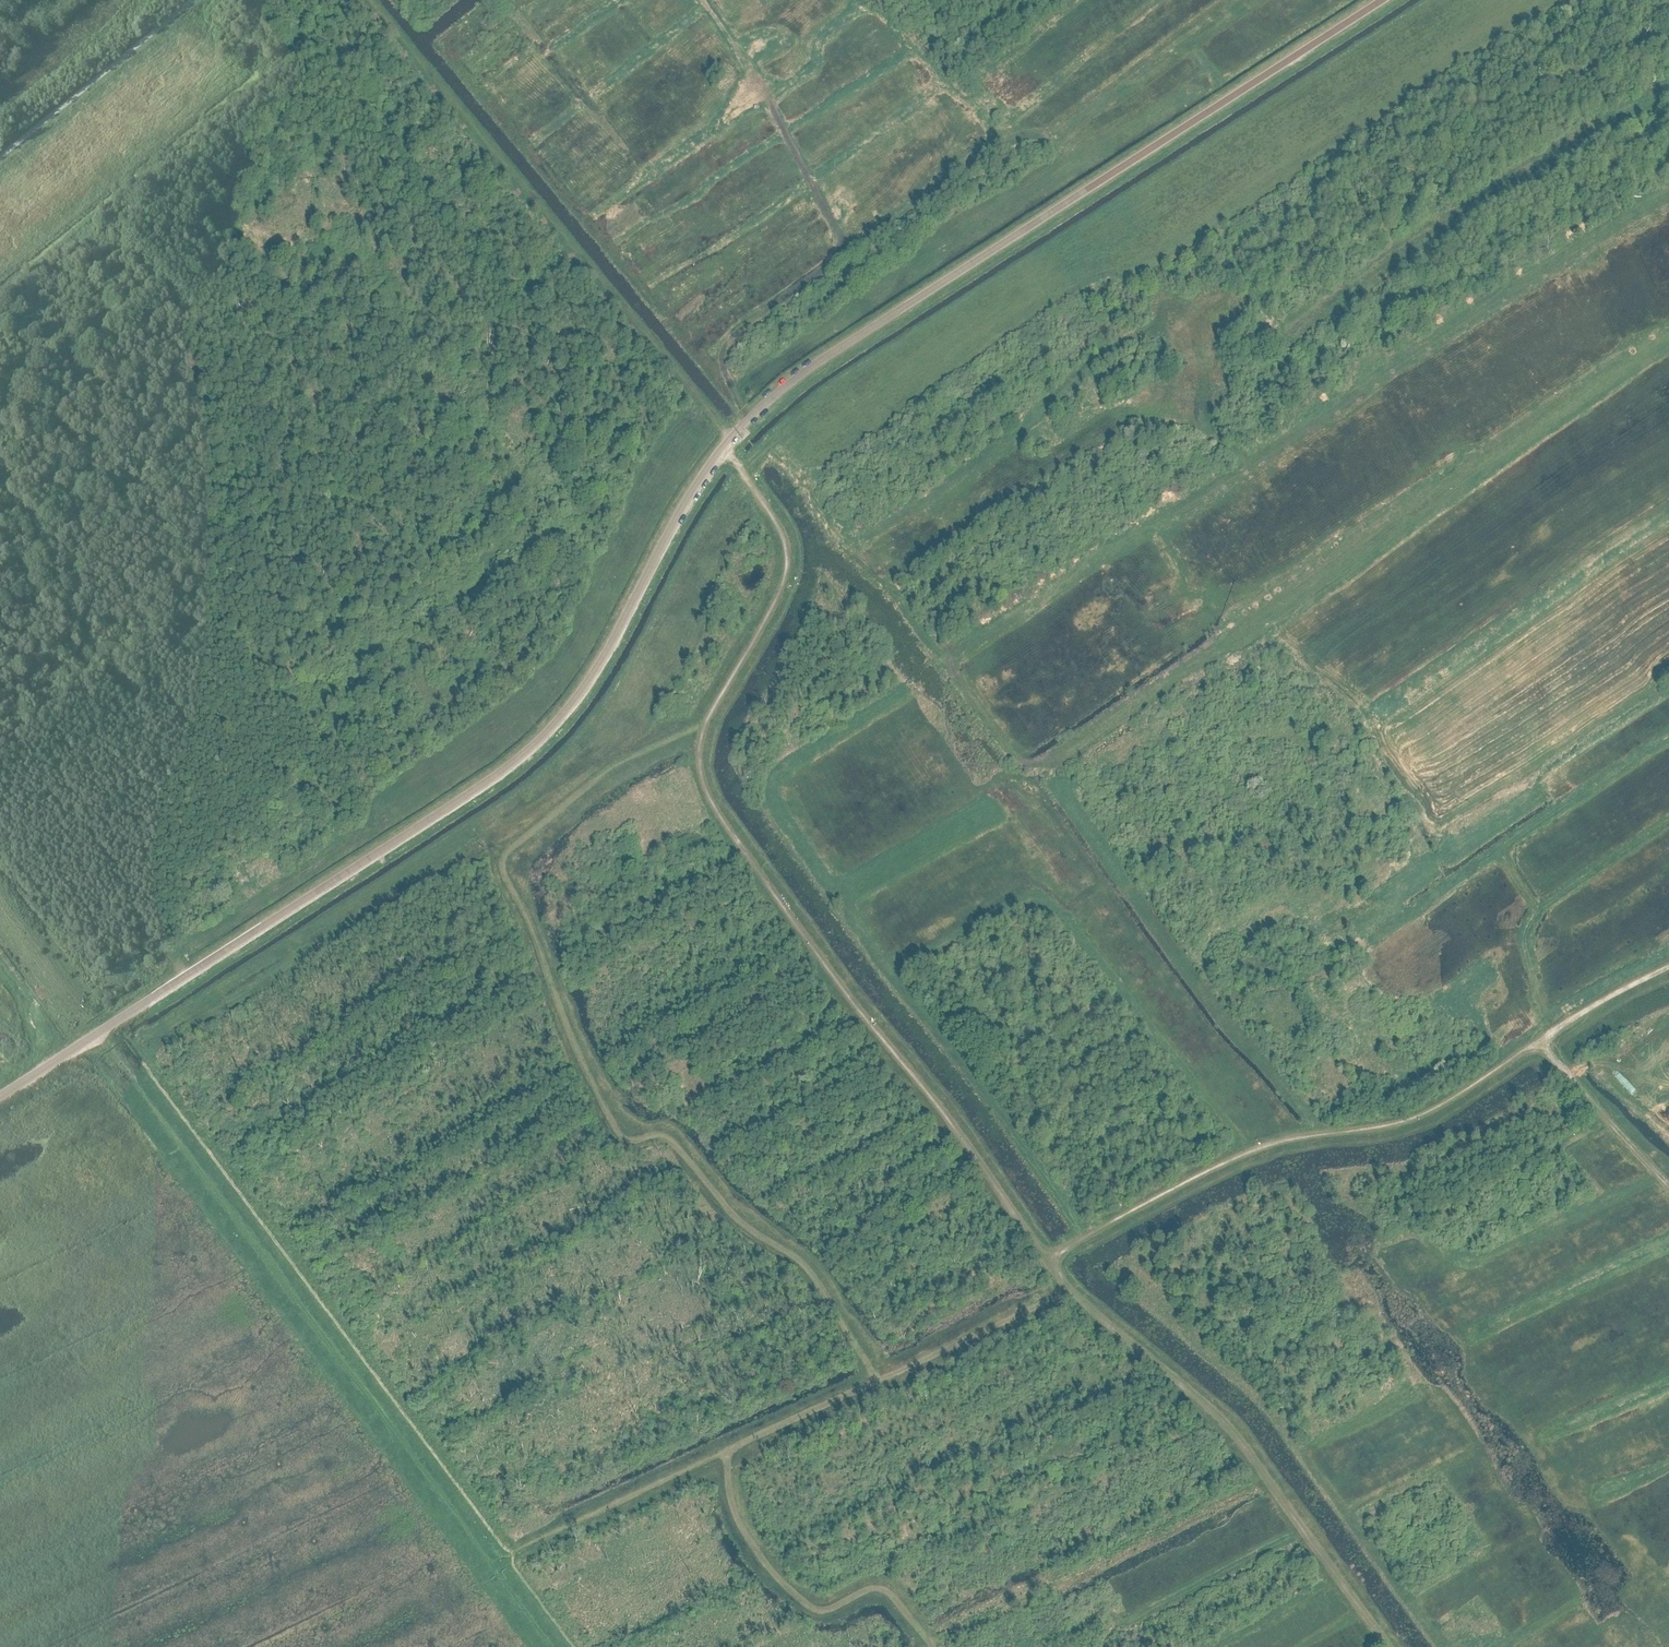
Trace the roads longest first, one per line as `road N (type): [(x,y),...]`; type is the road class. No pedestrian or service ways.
road 1 (track): [(1668,193),(945,657),(943,668),(1013,758),(1042,763),(1668,340)]
road 2 (unclassified): [(97,1034),(479,788),(542,738),(603,658),(697,483),(771,399),(1383,0)]
road 3 (track): [(1668,967),(1428,1114),(1258,1149),(1048,1262)]
road 4 (track): [(1048,1262),(716,810),(699,766),(705,727)]
road 5 (track): [(114,1057),(491,1565)]
road 6 (track): [(371,0),(717,421)]
road 7 (track): [(1048,1262),(1078,1299),(1242,1446),(1389,1646)]
road 8 (track): [(705,727),(777,600),(787,568),(782,534),(721,449)]
road 9 (track): [(1668,1188),(1538,1043)]

